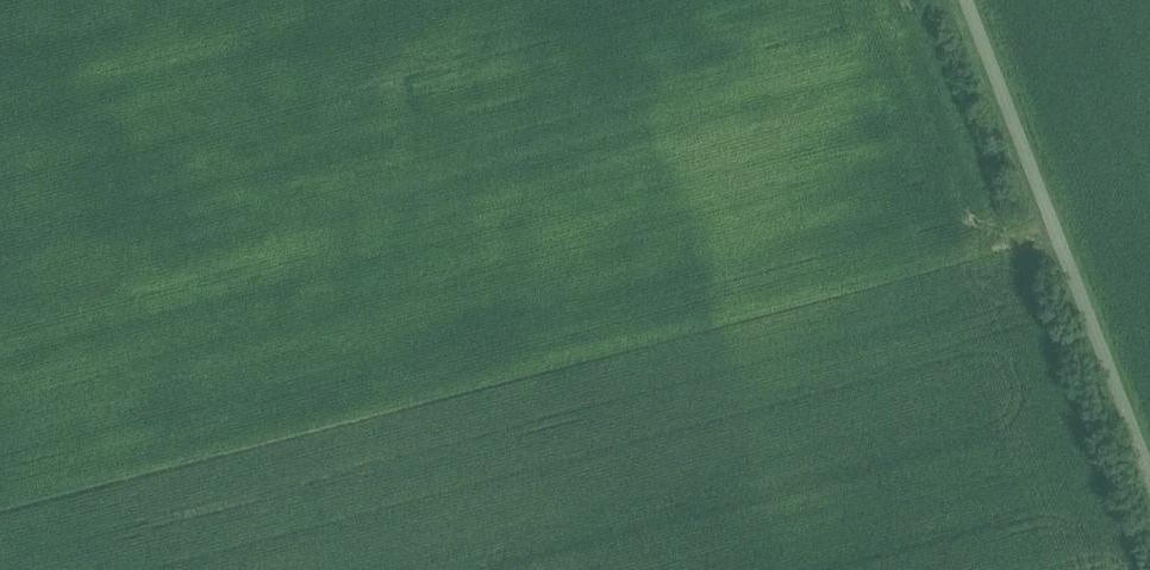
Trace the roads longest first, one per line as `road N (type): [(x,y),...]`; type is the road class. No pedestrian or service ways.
road 1 (unclassified): [(1149,467),(971,0)]

